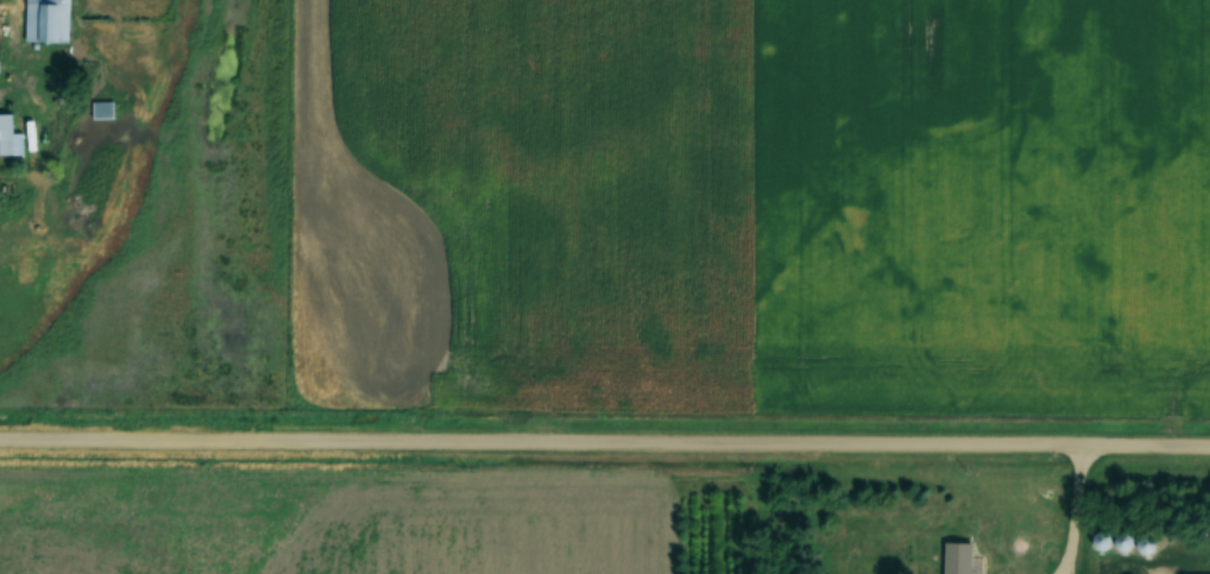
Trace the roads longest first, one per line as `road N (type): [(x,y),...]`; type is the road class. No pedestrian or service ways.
road 1 (residential): [(1209,446),(0,436)]

